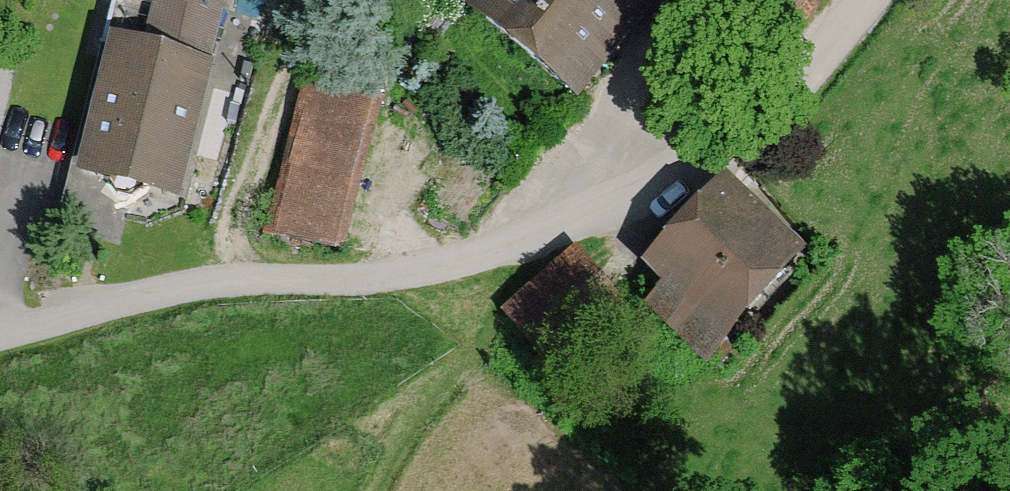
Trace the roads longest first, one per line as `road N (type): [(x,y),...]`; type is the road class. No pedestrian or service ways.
road 1 (residential): [(0,335),(189,286),(405,273),(556,228),(636,194),(721,142),(864,0)]
road 2 (track): [(848,490),(1009,256)]
road 3 (track): [(471,258),(471,335),(378,490)]

